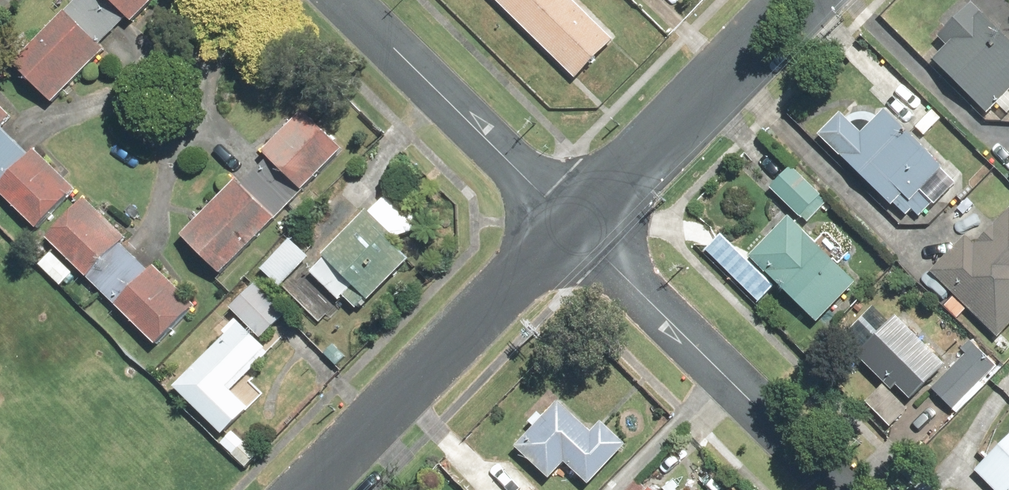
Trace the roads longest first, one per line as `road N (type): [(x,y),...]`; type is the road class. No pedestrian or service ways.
road 1 (residential): [(575,227),(846,489)]
road 2 (residential): [(575,227),(312,489)]
road 3 (residential): [(348,0),(575,227)]
road 4 (residential): [(798,0),(575,227)]

